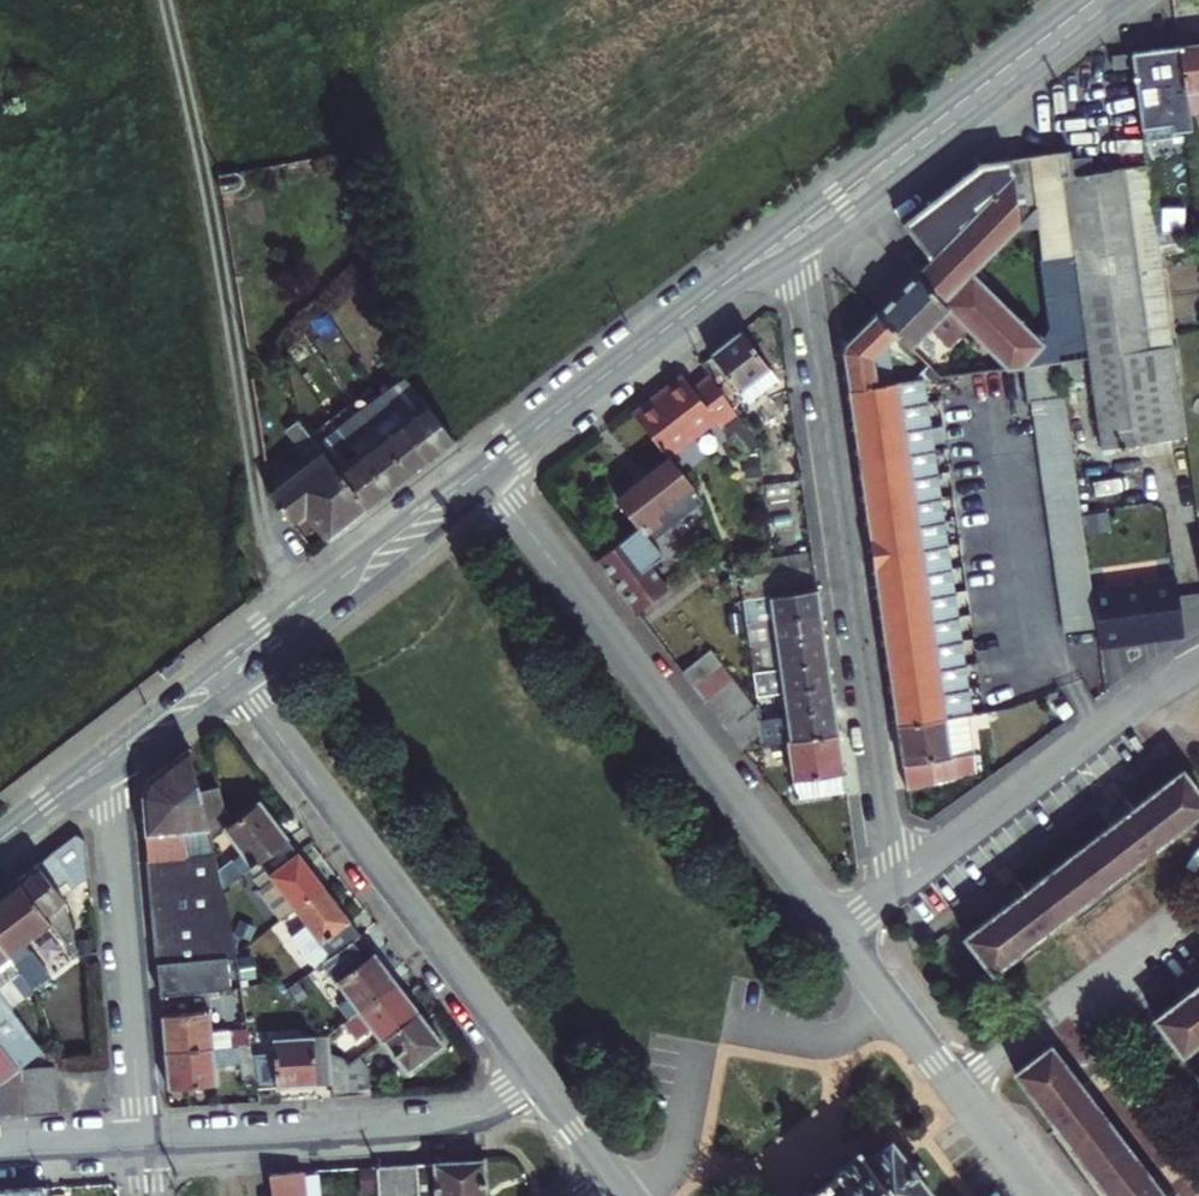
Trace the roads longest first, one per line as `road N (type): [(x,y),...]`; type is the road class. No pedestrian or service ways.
road 1 (residential): [(797,232),(890,893)]
road 2 (track): [(287,630),(168,0)]
road 3 (residential): [(485,471),(837,935)]
road 4 (residential): [(228,674),(537,1076)]
road 5 (residential): [(142,1142),(468,1118),(537,1076)]
road 6 (secondary): [(485,471),(797,232)]
road 7 (secondary): [(797,232),(1105,0)]
road 8 (residential): [(890,893),(1143,696),(1198,663)]
road 9 (residential): [(111,759),(142,1142)]
road 10 (secondary): [(228,674),(485,471)]
road 11 (residential): [(837,935),(1036,1195)]
road 12 (secondary): [(111,759),(228,674)]
road 13 (residential): [(0,1149),(142,1142)]
road 14 (secondary): [(0,840),(111,759)]

